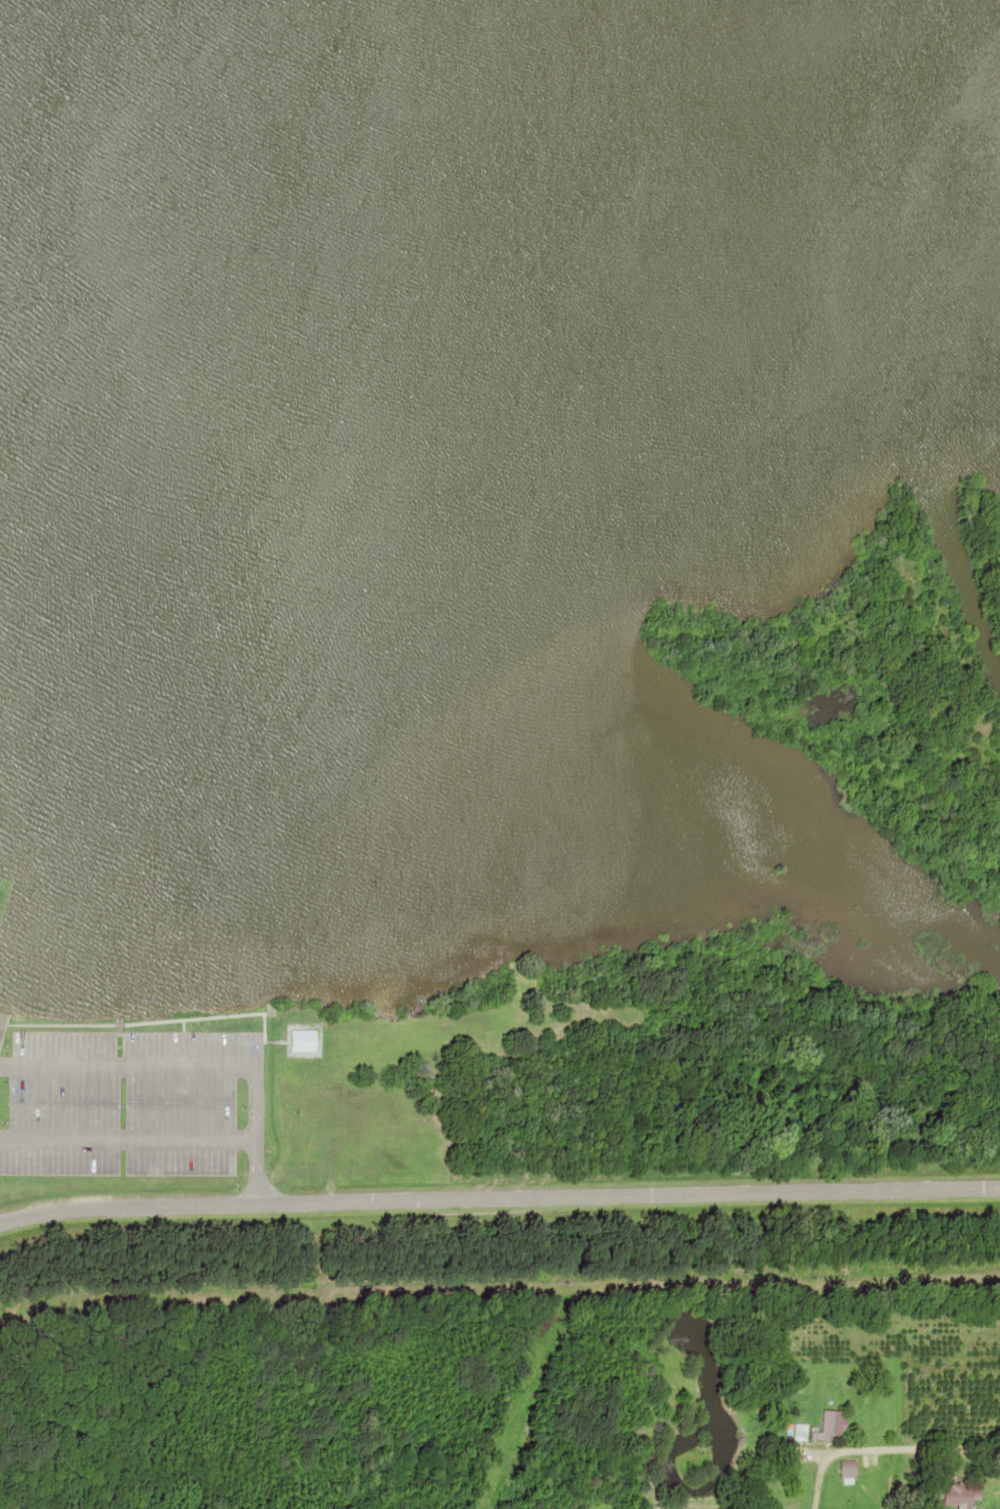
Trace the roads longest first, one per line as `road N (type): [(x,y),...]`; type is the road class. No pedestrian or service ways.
road 1 (residential): [(0,1226),(26,1217),(193,1206),(999,1187)]

